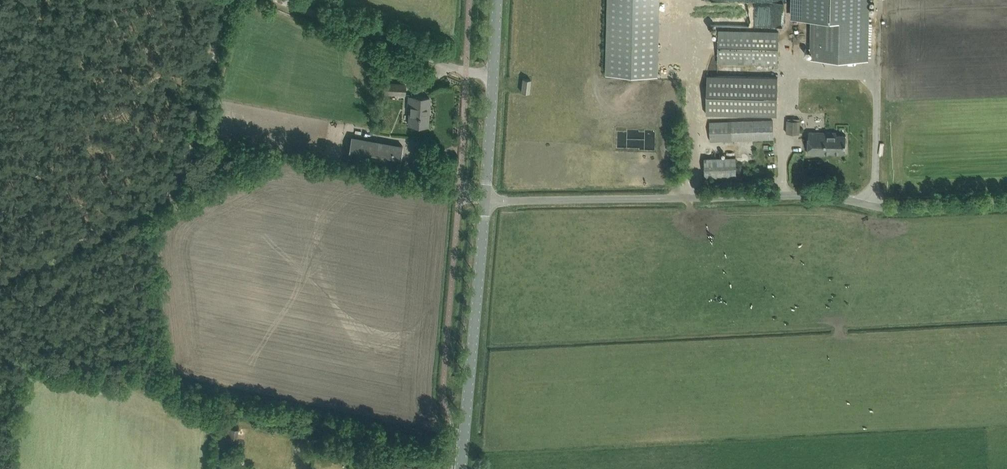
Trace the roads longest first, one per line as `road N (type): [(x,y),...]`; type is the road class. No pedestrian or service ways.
road 1 (unclassified): [(1006,204),(896,211),(839,199),(486,200)]
road 2 (track): [(227,0),(178,191),(0,278)]
road 3 (unclassified): [(462,468),(486,200)]
road 4 (track): [(21,268),(11,0)]
road 5 (unclassified): [(493,77),(288,0)]
road 6 (unclassified): [(486,200),(493,77)]

